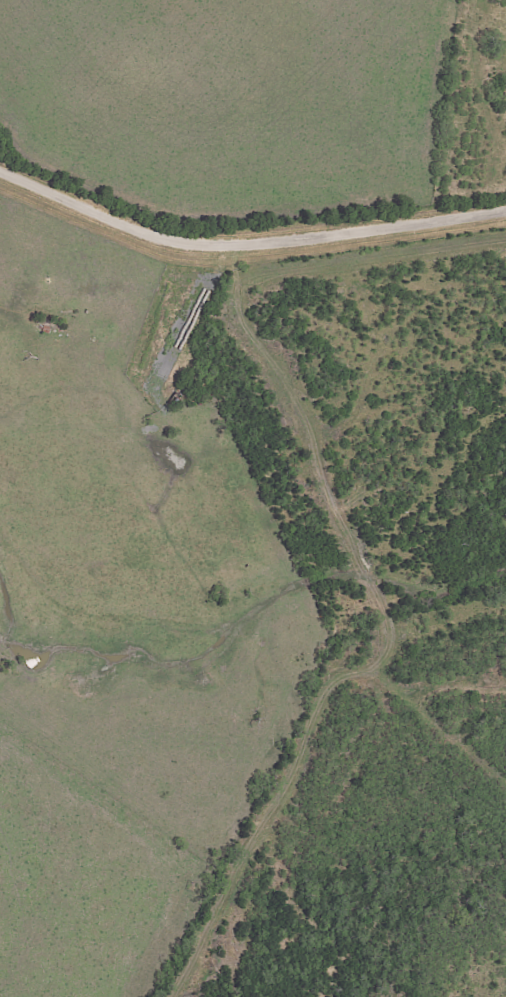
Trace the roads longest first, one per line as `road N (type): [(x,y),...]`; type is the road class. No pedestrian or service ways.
road 1 (tertiary): [(505,214),(250,248),(190,248),(0,175)]

